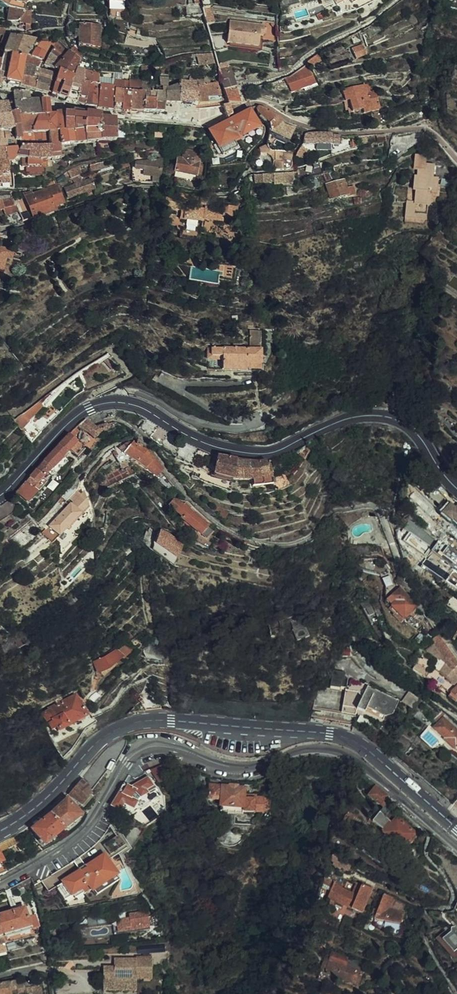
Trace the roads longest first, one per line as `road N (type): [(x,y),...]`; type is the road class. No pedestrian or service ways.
road 1 (residential): [(0,885),(79,836),(128,761),(160,745),(234,770),(308,750),(334,752),(456,849)]
road 2 (secondary): [(0,494),(70,421),(109,402),(141,407),(216,446),(264,453),(343,419),(387,416),(414,430),(456,488)]
road 3 (primary): [(0,831),(32,812),(100,738),(155,720),(346,738),(456,828)]

